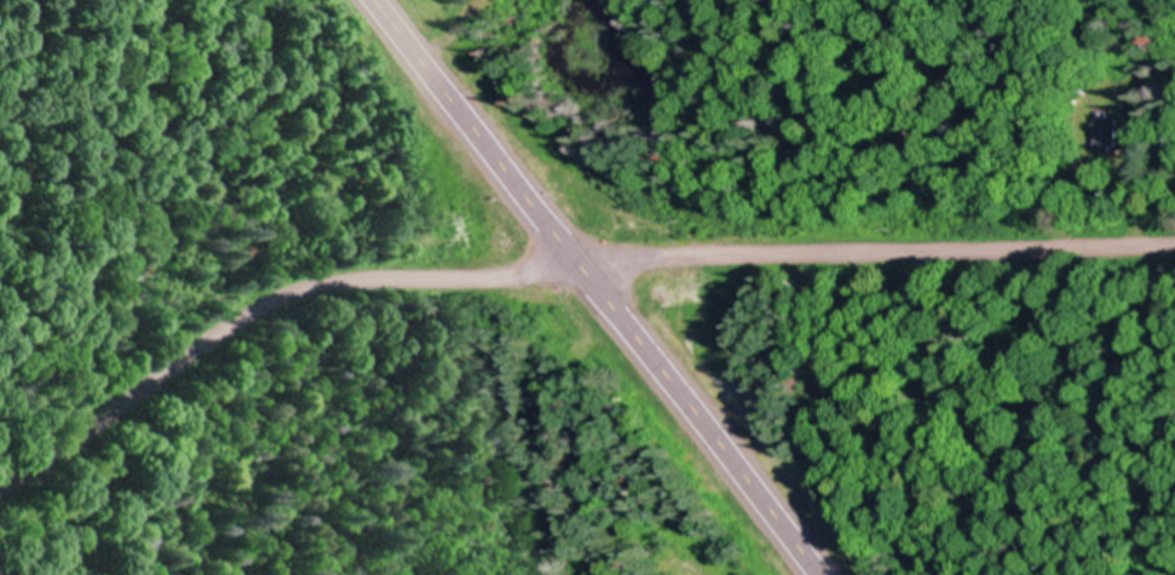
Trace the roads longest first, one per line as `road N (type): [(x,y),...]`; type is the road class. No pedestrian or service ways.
road 1 (primary): [(368,0),(821,574)]
road 2 (residential): [(580,266),(368,281),(276,304),(0,497)]
road 3 (residential): [(580,266),(1174,245)]

